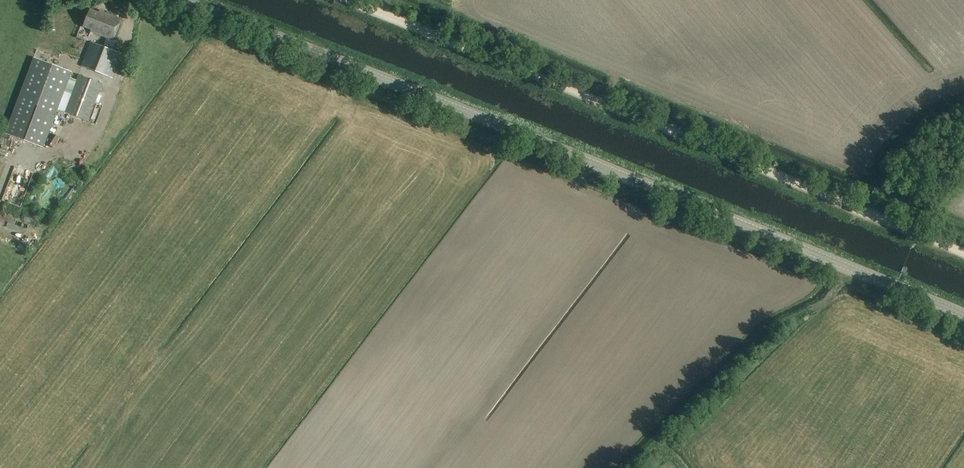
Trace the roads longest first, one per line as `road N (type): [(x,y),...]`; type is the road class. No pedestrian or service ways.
road 1 (tertiary): [(963,315),(180,0)]
road 2 (track): [(918,234),(346,0)]

